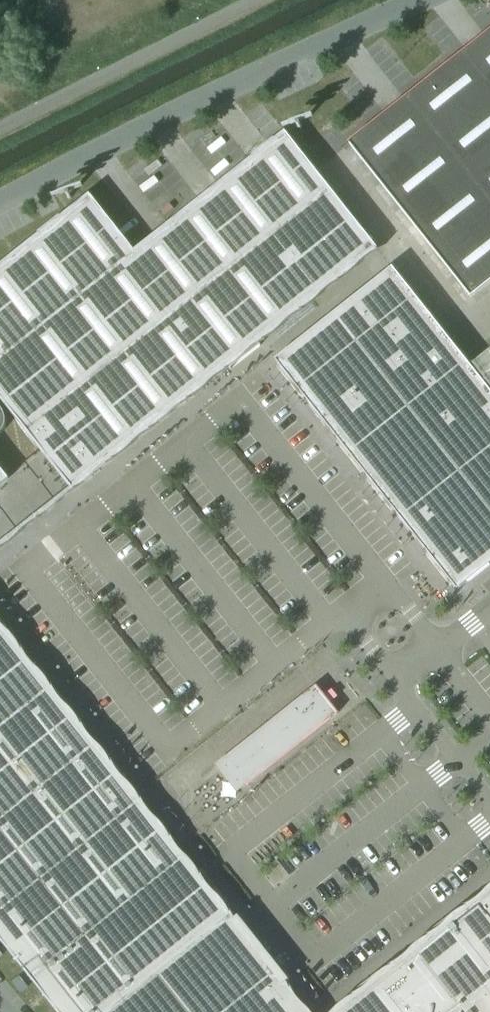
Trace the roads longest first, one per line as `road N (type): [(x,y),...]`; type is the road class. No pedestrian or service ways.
road 1 (residential): [(418,0),(93,152),(0,205)]
road 2 (residential): [(440,644),(394,583),(358,610),(360,630),(395,680)]

